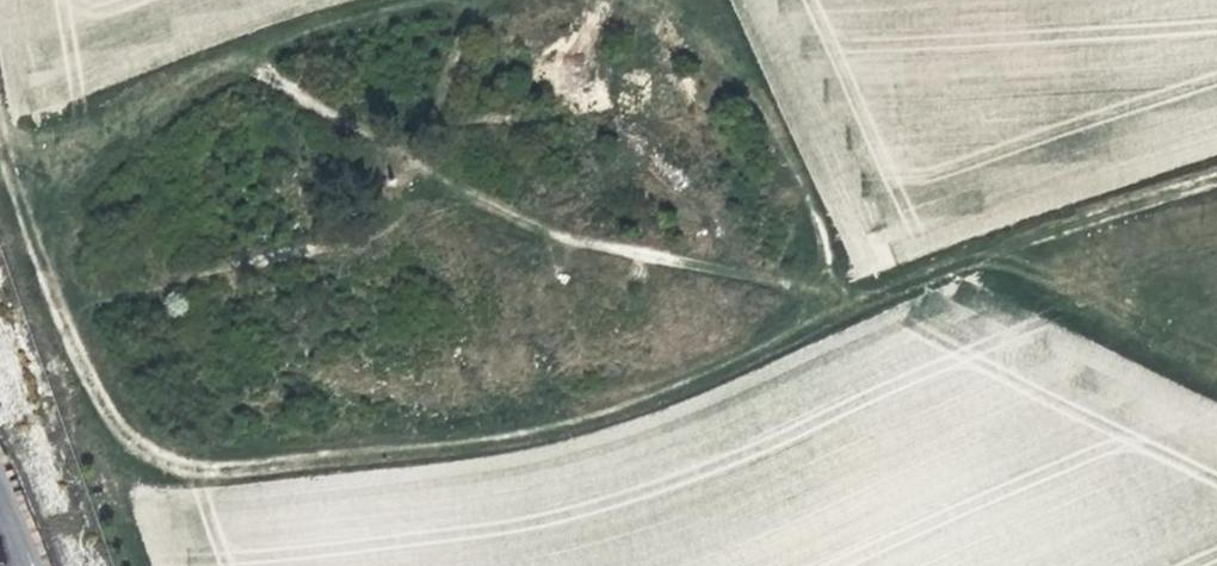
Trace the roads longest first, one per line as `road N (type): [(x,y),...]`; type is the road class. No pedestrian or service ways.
road 1 (track): [(1216,179),(1084,217),(569,425),(435,447),(207,464),(145,442),(51,303),(0,173)]
road 2 (track): [(242,58),(559,234),(859,308)]
road 3 (track): [(391,0),(242,58),(102,143),(50,163),(0,162)]
road 4 (track): [(859,308),(747,77),(689,24),(642,0)]

